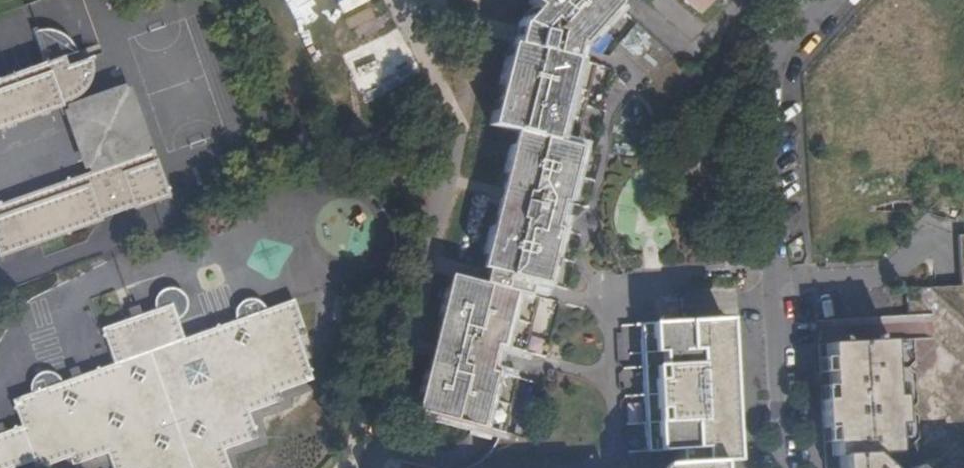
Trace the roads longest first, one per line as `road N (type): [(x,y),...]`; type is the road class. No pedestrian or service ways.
road 1 (residential): [(784,467),(769,64),(822,0)]

